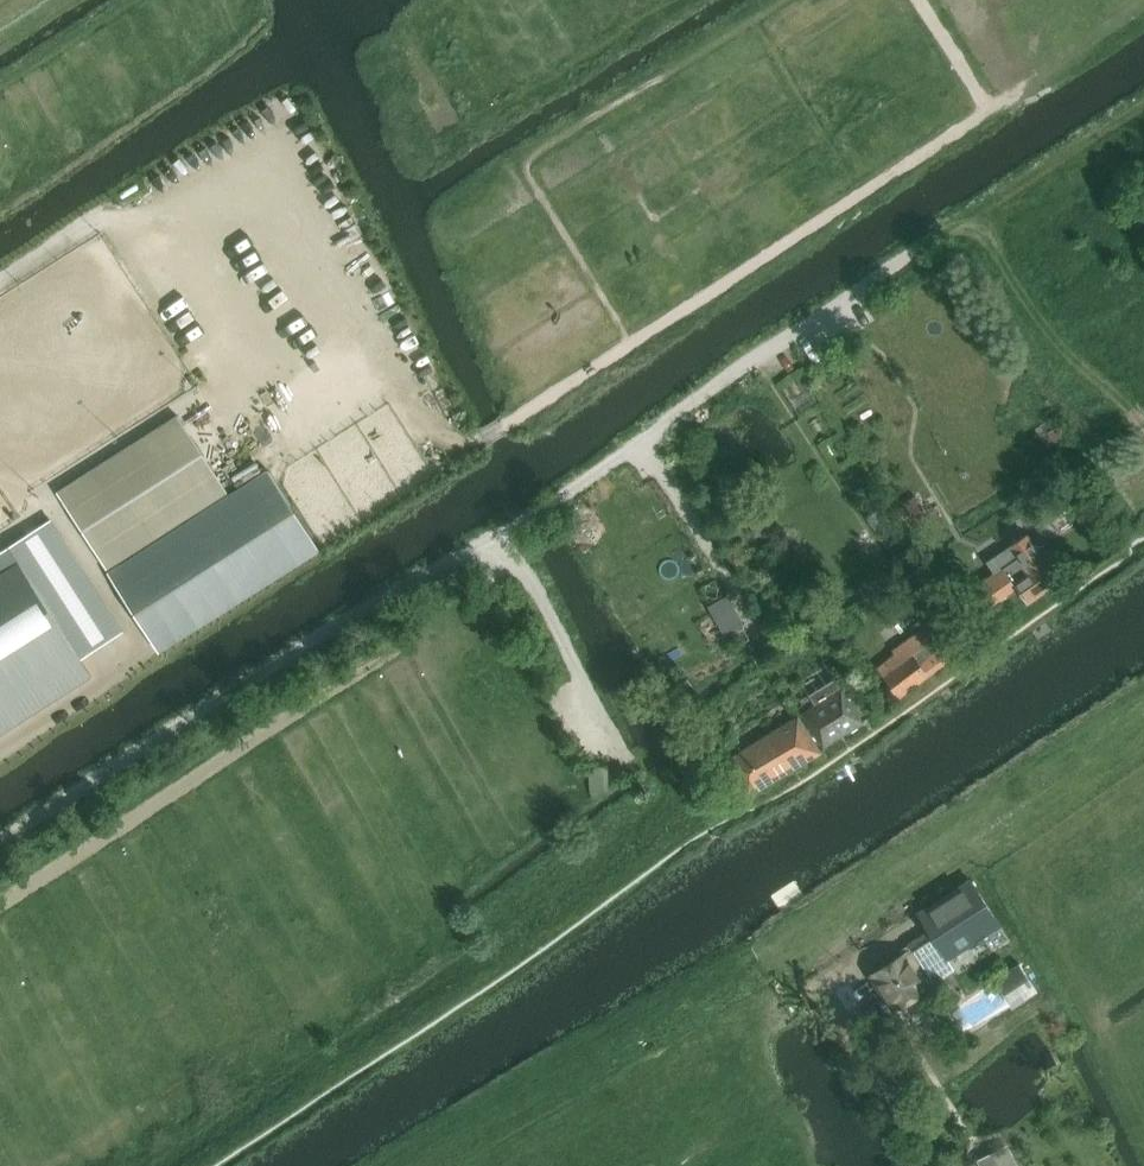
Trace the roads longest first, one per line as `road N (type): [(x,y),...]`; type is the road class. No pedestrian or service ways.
road 1 (track): [(612,728),(528,577),(488,543),(976,216)]
road 2 (track): [(0,282),(103,218),(263,192),(441,429),(473,442),(510,420)]
road 3 (track): [(488,543),(0,843)]
road 4 (track): [(804,233),(510,420)]
road 5 (track): [(976,216),(1050,331),(1143,426)]
road 6 (track): [(1143,109),(976,216)]

